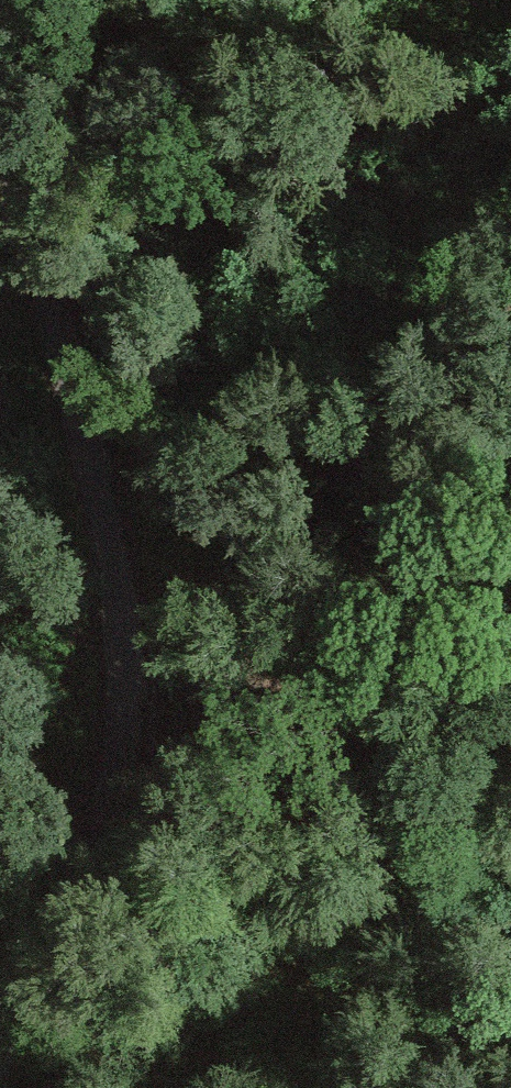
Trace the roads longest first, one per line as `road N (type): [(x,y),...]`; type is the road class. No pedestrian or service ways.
road 1 (unclassified): [(0,79),(125,598),(124,773),(93,873),(49,945),(0,988)]
road 2 (track): [(124,773),(202,722),(234,679),(371,405),(426,349),(510,317)]
road 3 (track): [(71,913),(114,963),(134,1010),(148,1087)]

